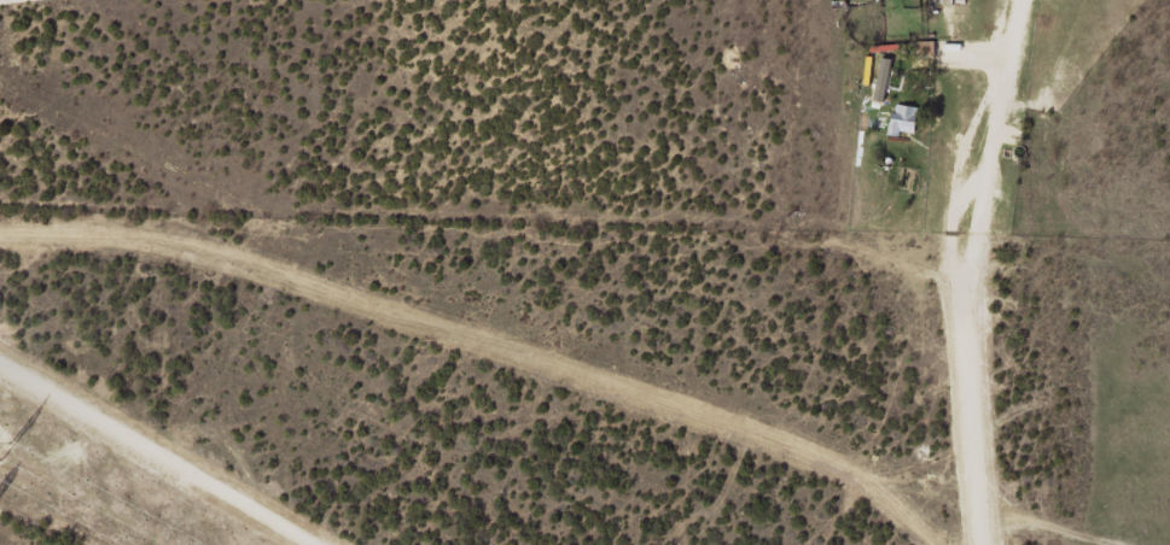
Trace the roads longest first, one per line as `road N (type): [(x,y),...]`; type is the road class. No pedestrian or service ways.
road 1 (residential): [(940,544),(854,471),(712,411),(177,246),(0,241)]
road 2 (residential): [(0,194),(620,0)]

